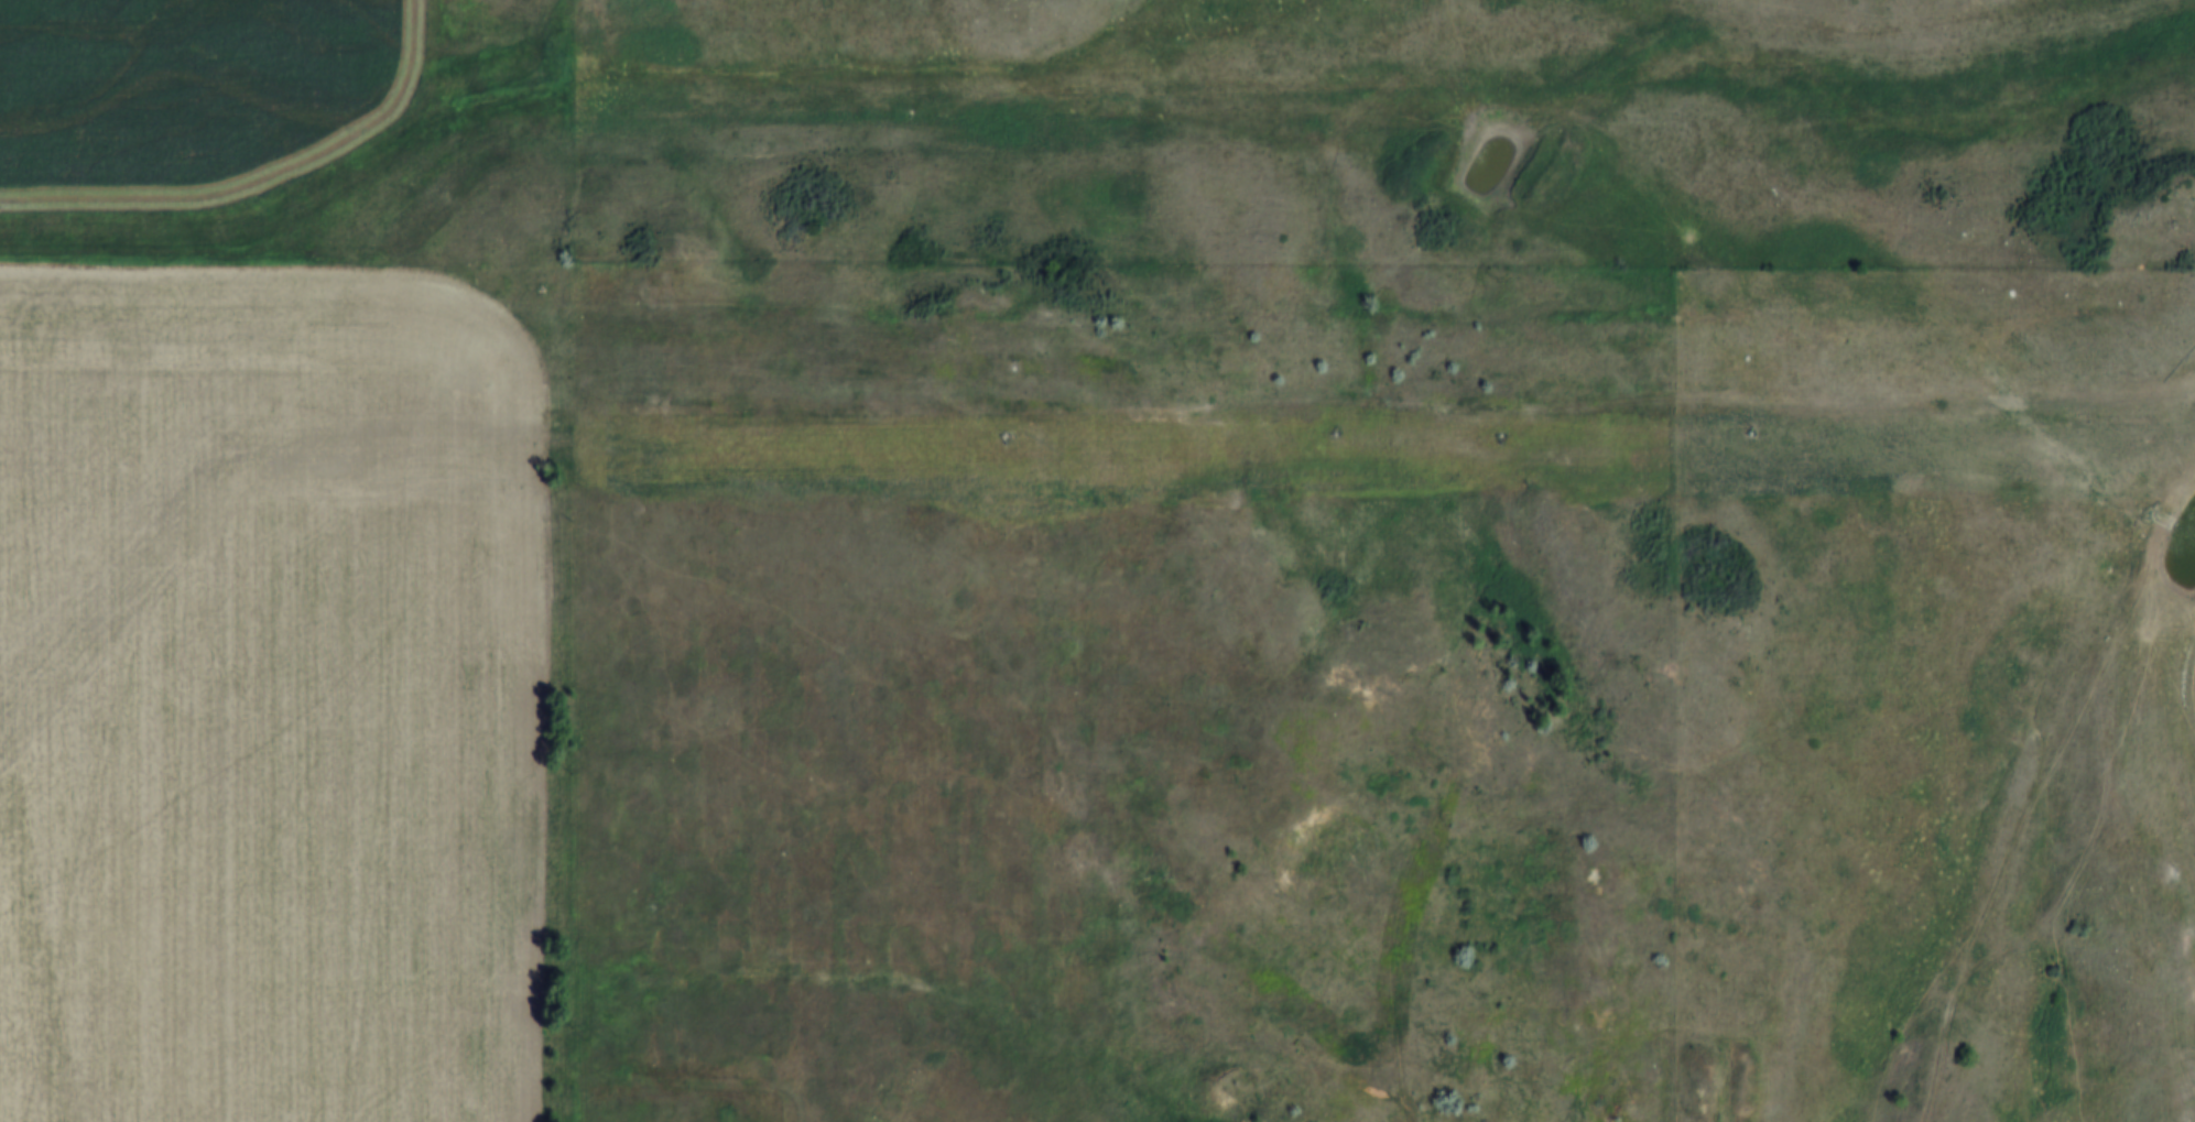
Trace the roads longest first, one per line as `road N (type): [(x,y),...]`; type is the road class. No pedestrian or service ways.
road 1 (track): [(1913,1121),(1954,974),(2075,705),(2066,669),(2019,576),(2017,552),(2024,533),(2154,445),(2194,389)]
road 2 (track): [(801,1121),(789,1089),(605,1078),(585,1069)]

